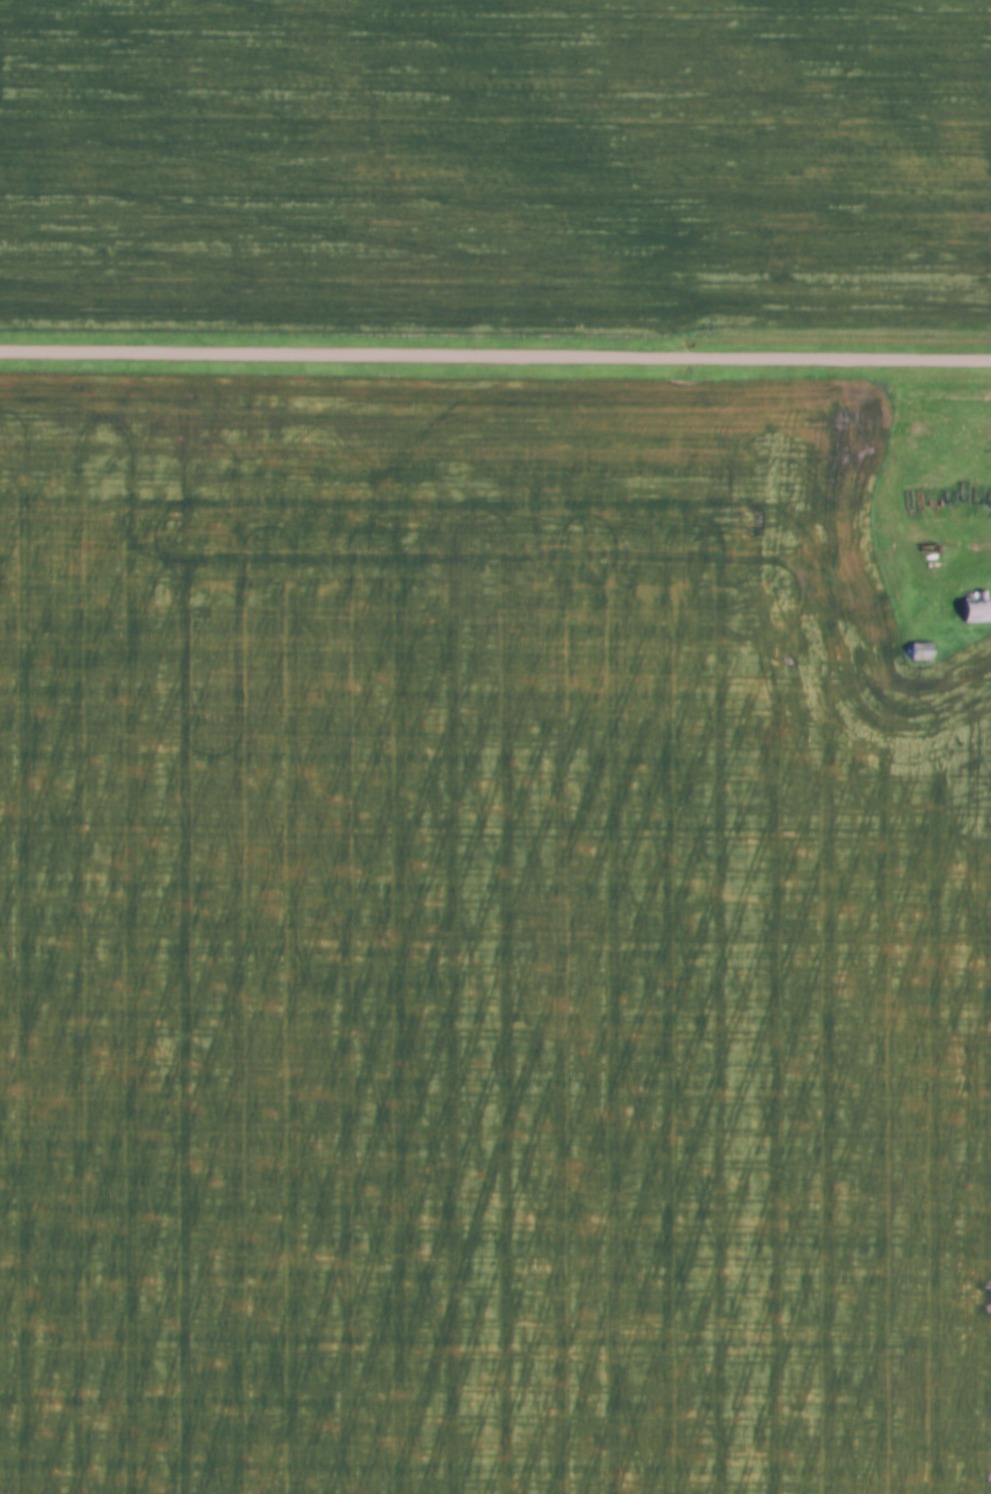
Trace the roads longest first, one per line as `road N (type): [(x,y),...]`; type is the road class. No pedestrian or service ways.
road 1 (residential): [(990,363),(0,353)]

